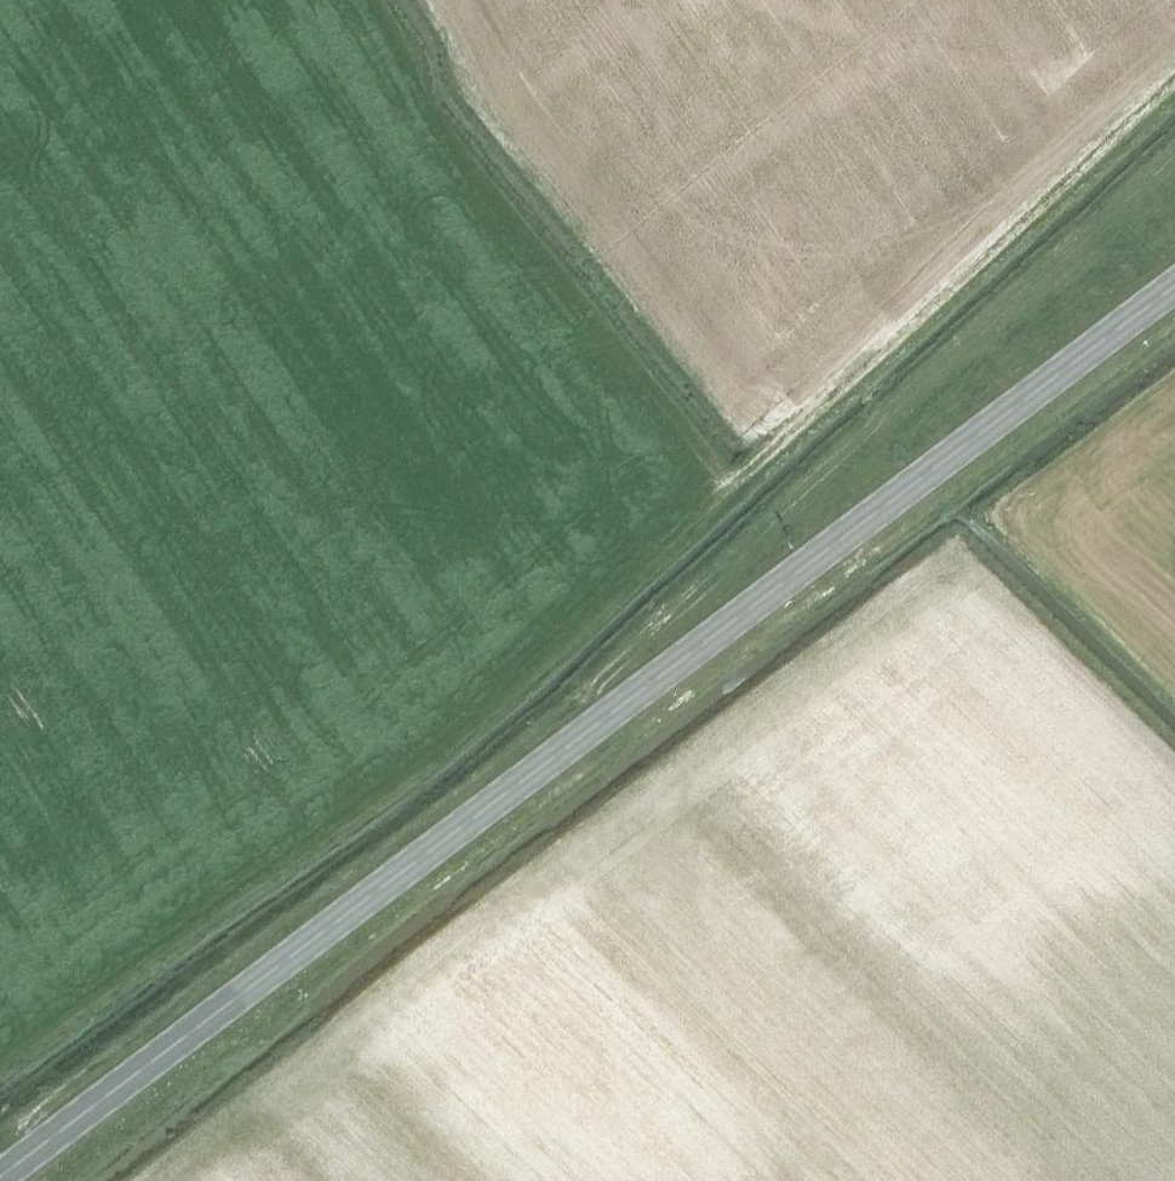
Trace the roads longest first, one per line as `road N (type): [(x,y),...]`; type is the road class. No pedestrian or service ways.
road 1 (primary): [(1174,284),(0,1176)]
road 2 (track): [(736,479),(1174,80)]

